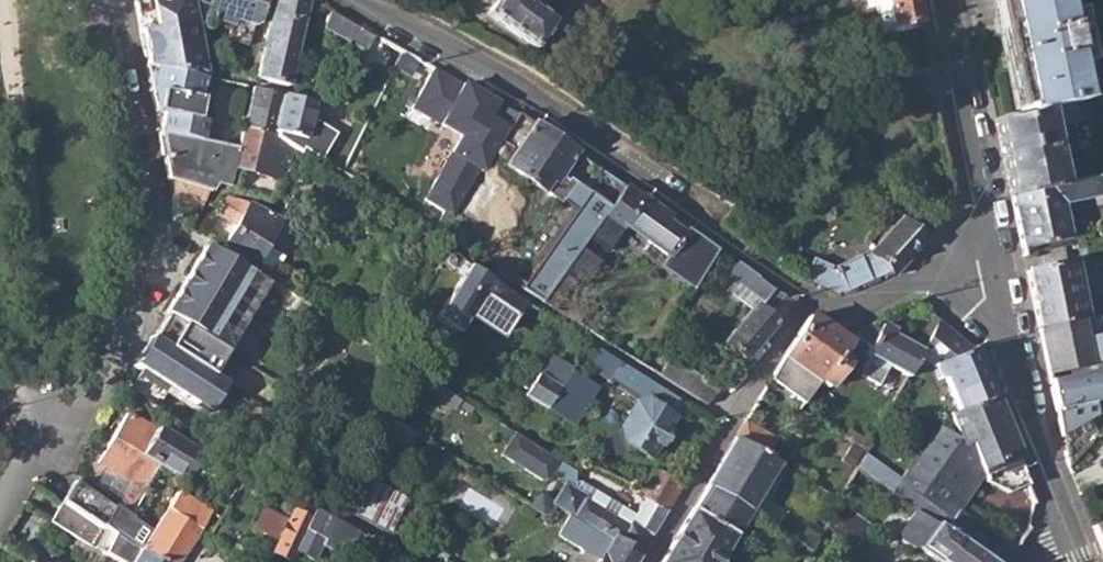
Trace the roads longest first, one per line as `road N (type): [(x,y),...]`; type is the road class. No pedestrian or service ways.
road 1 (residential): [(358,0),(534,92),(675,189),(718,234),(808,295)]
road 2 (residential): [(109,0),(138,232),(98,370),(63,391),(9,495)]
road 3 (residential): [(651,561),(808,295)]
road 4 (residential): [(1074,536),(1001,338),(989,255)]
road 5 (residential): [(989,255),(938,0)]
road 6 (residential): [(808,295),(846,307),(932,267),(989,255)]
road 7 (residential): [(426,561),(312,501)]

